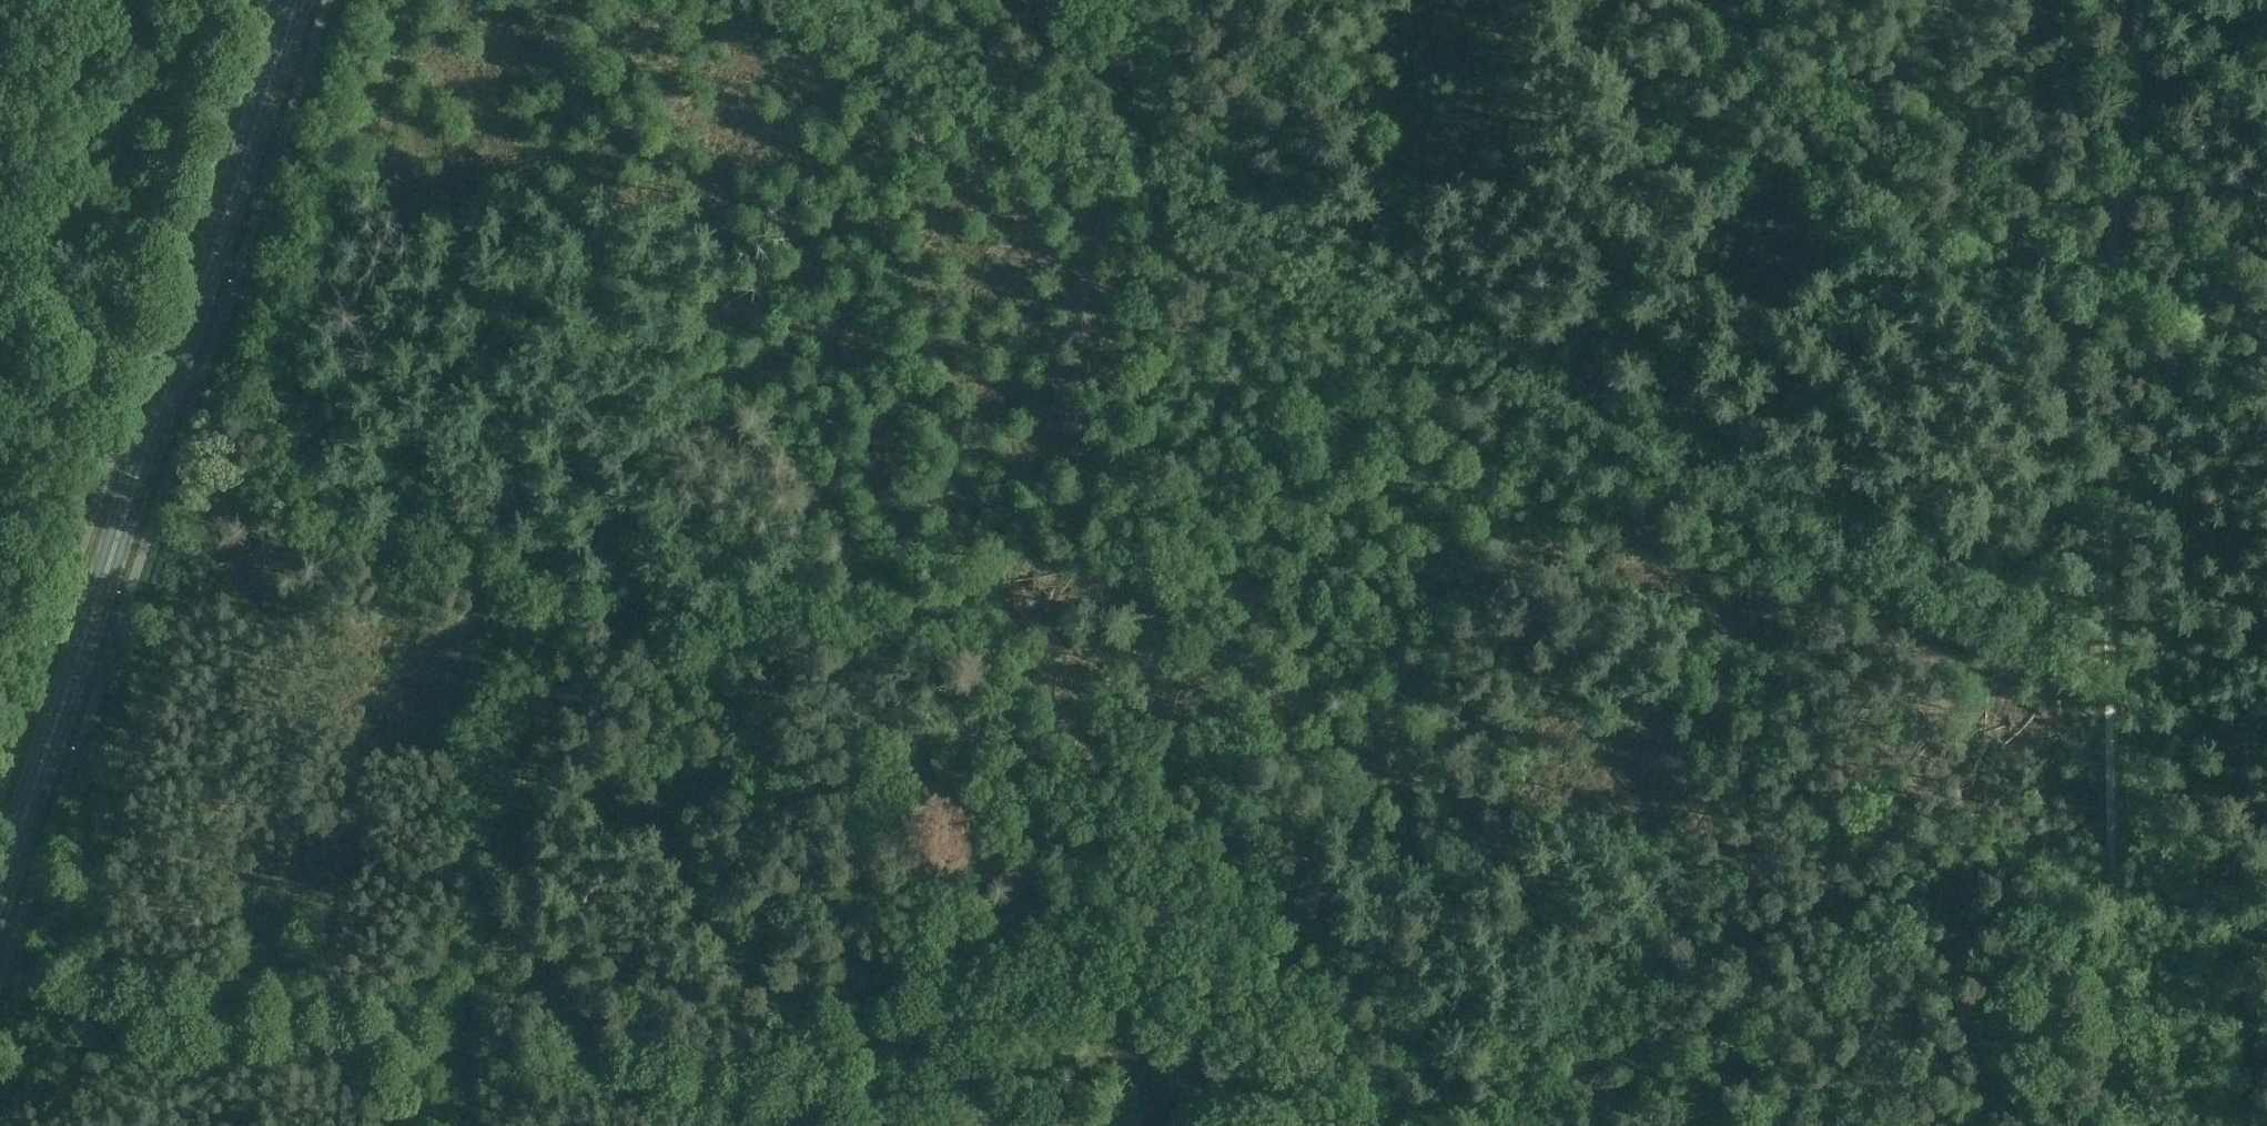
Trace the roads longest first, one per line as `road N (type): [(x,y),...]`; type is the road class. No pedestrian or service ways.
road 1 (track): [(1127,1125),(0,982)]
road 2 (primary): [(0,894),(297,0)]
road 3 (track): [(1525,1125),(1848,536)]
road 4 (track): [(1592,0),(1622,75),(1654,101),(2109,276)]
road 5 (track): [(2116,0),(2109,276)]
road 6 (track): [(2109,276),(2266,332)]

